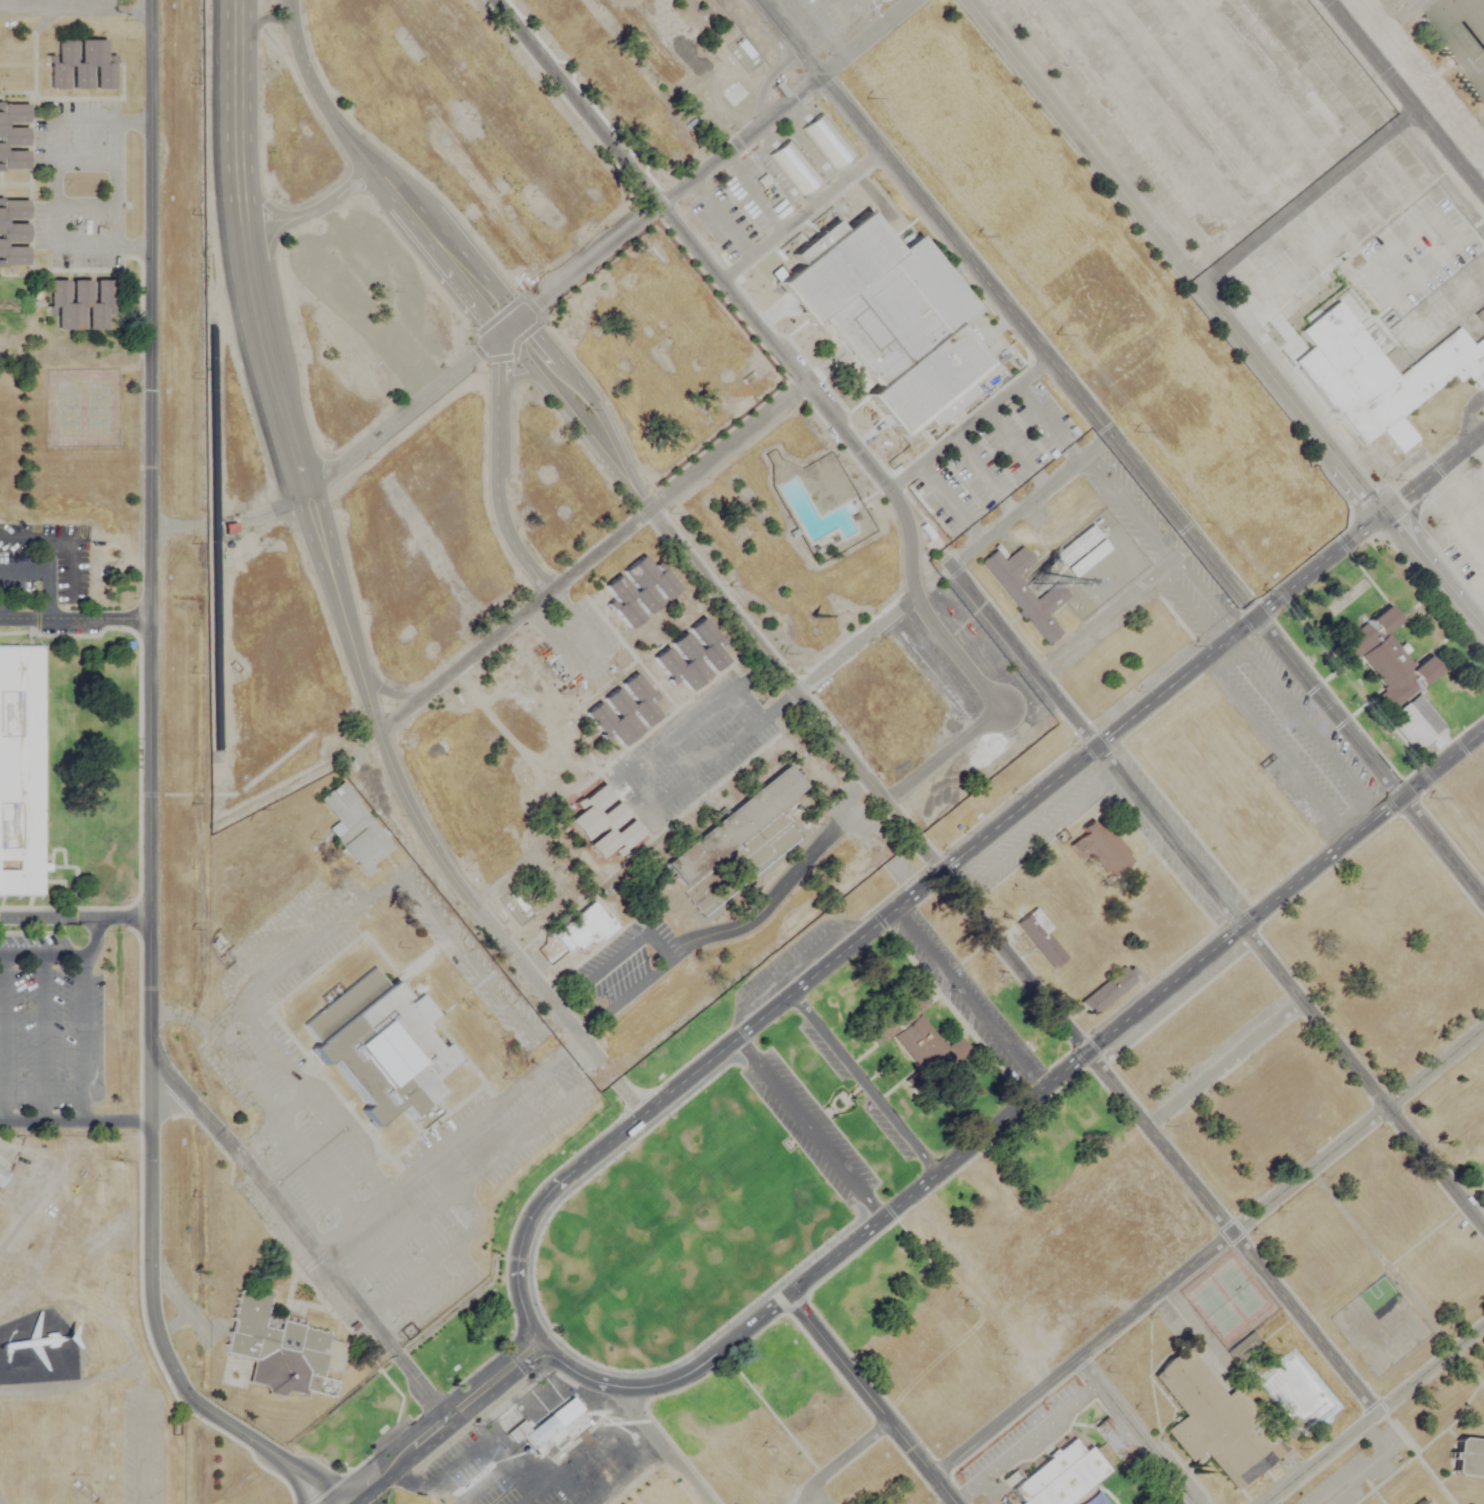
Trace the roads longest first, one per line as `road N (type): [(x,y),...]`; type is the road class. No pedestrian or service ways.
road 1 (residential): [(339,1503),(191,1400),(158,1341),(150,1299),(150,0)]
road 2 (residential): [(517,1360),(528,1334),(515,1277),(520,1239),(558,1181),(1378,515)]
road 3 (residential): [(517,1360),(546,1357),(585,1380),(634,1388),(699,1367),(1483,729)]
road 4 (residential): [(1483,904),(755,0)]
road 5 (residential): [(612,1080),(463,891),(414,818),(380,736),(804,386)]
road 6 (residential): [(912,837),(348,143)]
road 7 (residential): [(936,550),(1483,1229)]
road 8 (residential): [(1483,645),(965,0)]
road 9 (residential): [(236,0),(240,226),(259,333),(380,736)]
road 10 (residential): [(804,87),(319,483),(269,512),(203,527)]
road 11 (residential): [(912,837),(1375,1413)]
road 12 (residential): [(932,1477),(1483,1027)]
road 13 (residential): [(936,550),(496,0)]
road 14 (residential): [(149,1055),(447,1420)]
road 15 (residential): [(1265,1503),(1483,1324)]
road 16 (residential): [(1195,287),(1413,109)]
road 17 (residential): [(504,331),(500,509),(509,539),(548,594)]
road 18 (residential): [(954,1503),(786,1296)]
road 19 (residential): [(1326,0),(1483,197)]
road 20 (residential): [(344,1503),(517,1360)]
road 21 (residential): [(937,576),(1109,437)]
road 22 (residential): [(1034,671),(1191,542)]
road 23 (residential): [(1145,1127),(1301,1002)]
road 24 (residential): [(1192,1503),(1076,1359)]
road 25 (residential): [(937,576),(795,691)]
road 26 (residential): [(288,0),(298,55),(348,143)]
road 27 (residential): [(706,1503),(613,1387)]
road 28 (residential): [(240,226),(282,222),(372,173)]
road 29 (residential): [(804,87),(910,0)]
road 30 (residential): [(1378,515),(1483,430)]
road 31 (residential): [(887,1422),(811,1482),(801,1503)]

